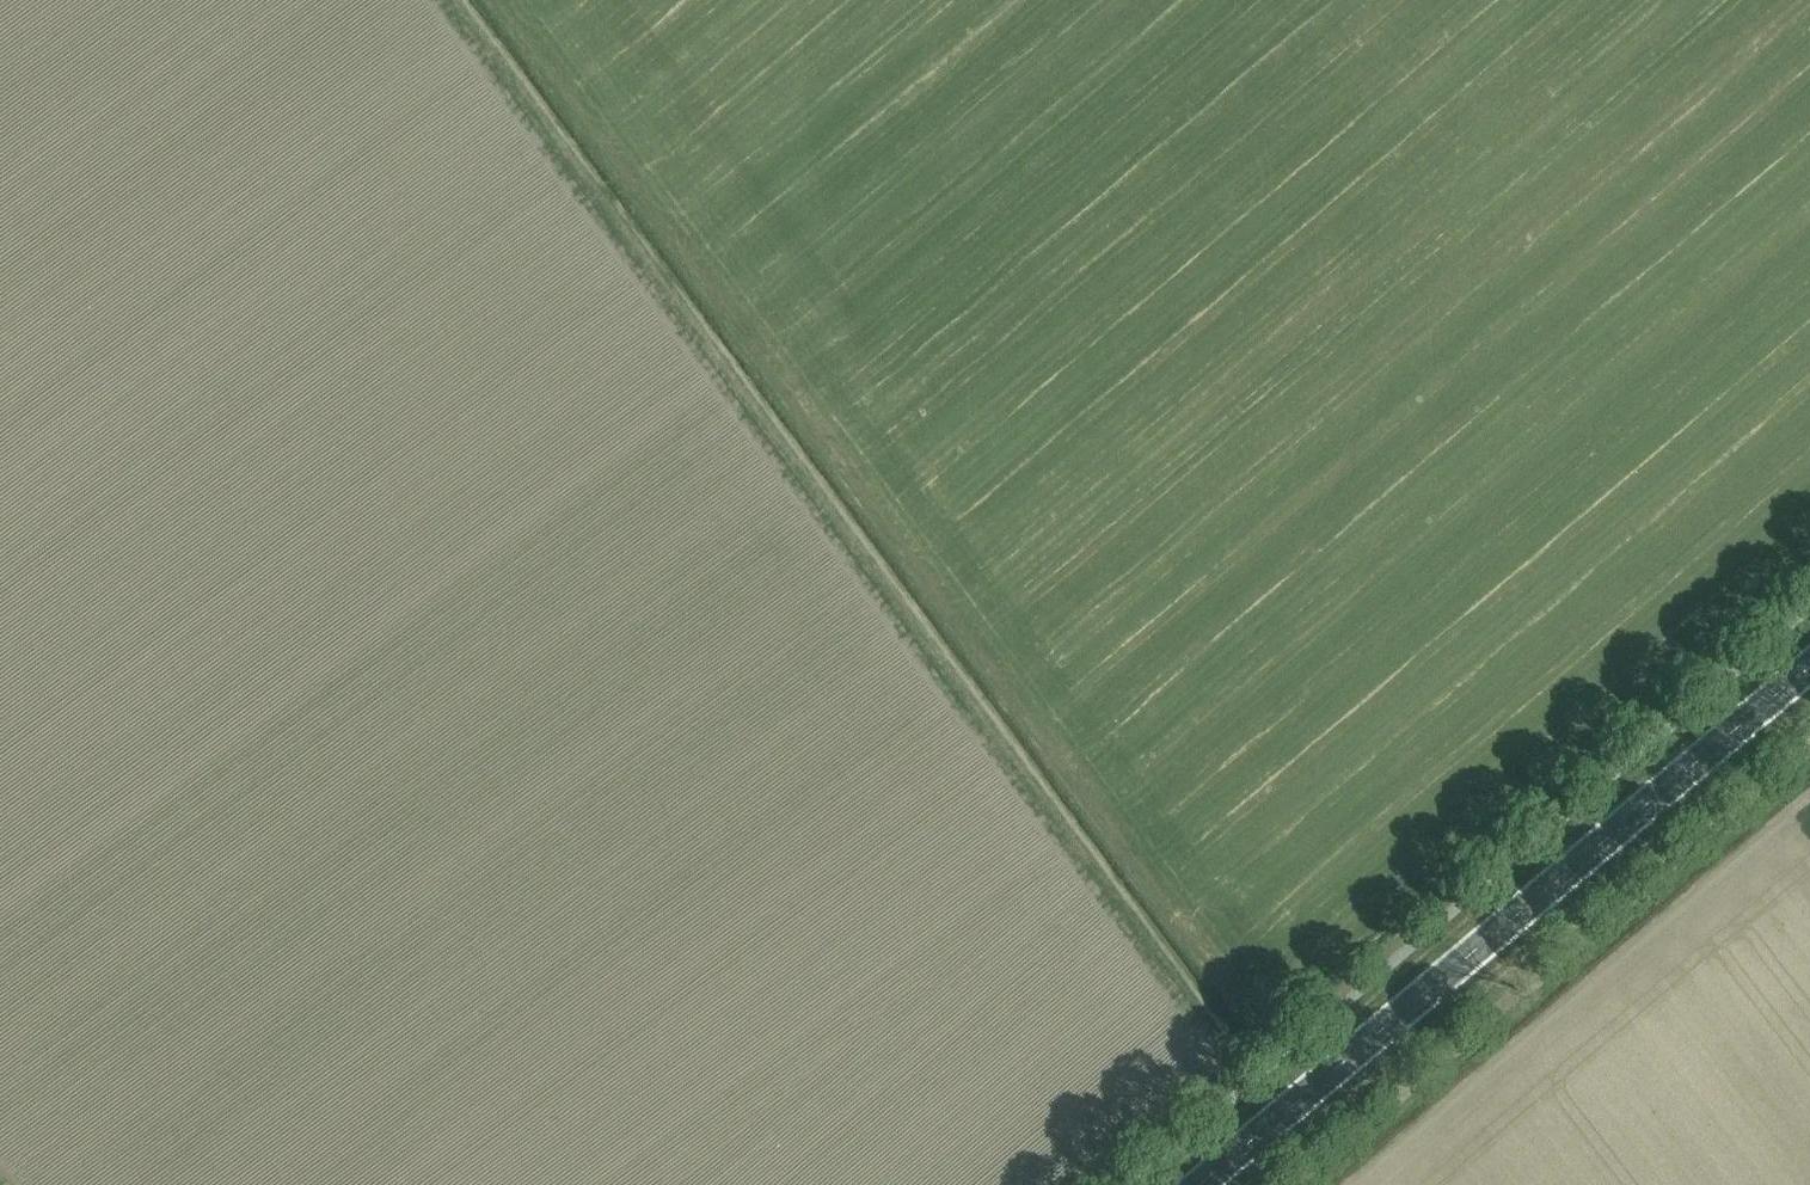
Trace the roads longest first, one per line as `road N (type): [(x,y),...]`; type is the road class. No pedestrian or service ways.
road 1 (secondary): [(1199,1184),(1809,667)]

